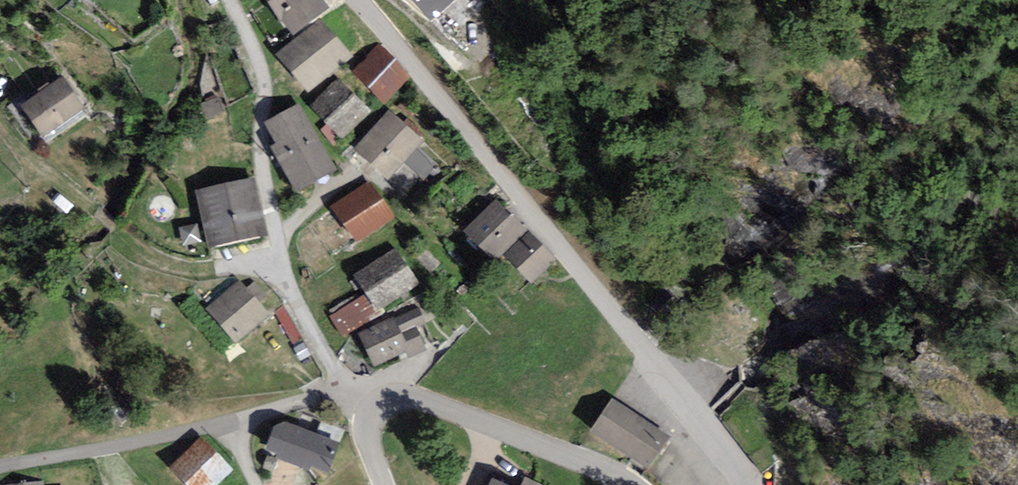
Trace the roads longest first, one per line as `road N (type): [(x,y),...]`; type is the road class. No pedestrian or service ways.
road 1 (tertiary): [(754,484),(354,0)]
road 2 (residential): [(229,0),(264,78),(260,149),(281,262),(345,390)]
road 3 (track): [(0,111),(149,261),(216,266)]
road 4 (tertiary): [(377,409),(426,404),(632,484)]
road 5 (track): [(238,426),(0,469)]
road 6 (unclassified): [(345,390),(238,426),(254,484)]

